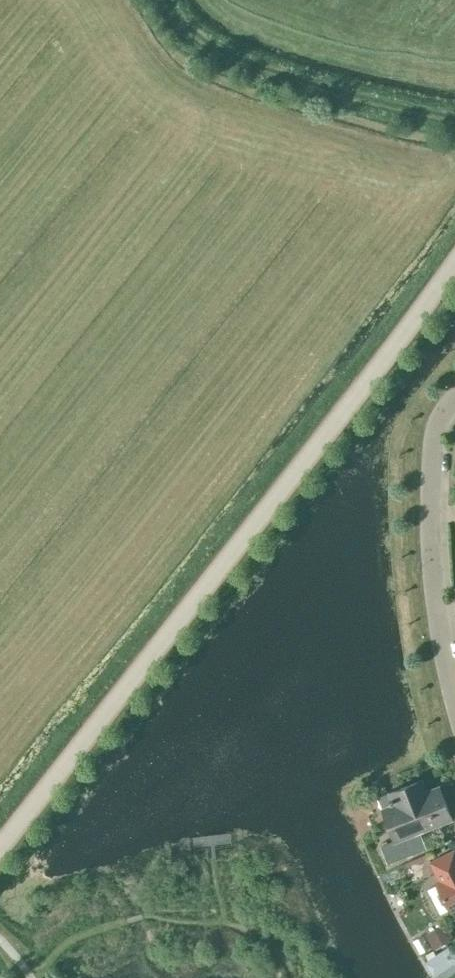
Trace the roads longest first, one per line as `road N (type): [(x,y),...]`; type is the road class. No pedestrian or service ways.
road 1 (tertiary): [(0,848),(454,261)]
road 2 (track): [(454,120),(313,88),(221,57),(192,39),(161,0)]
road 3 (residential): [(454,699),(437,595),(431,470),(433,439),(454,398)]

